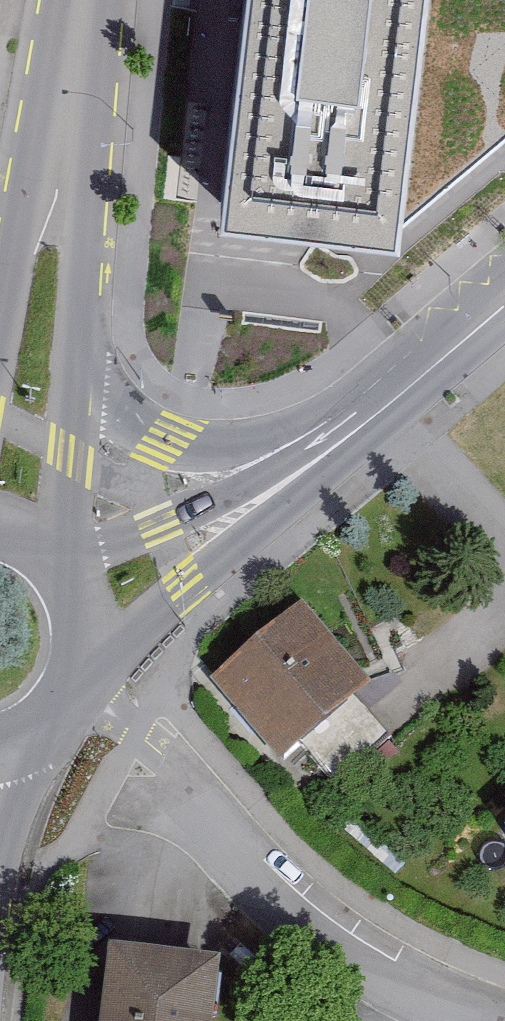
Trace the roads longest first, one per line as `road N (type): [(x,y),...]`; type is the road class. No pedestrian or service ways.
road 1 (residential): [(484,1020),(436,1006),(347,957),(163,790)]
road 2 (residential): [(91,658),(393,415)]
road 3 (residential): [(286,468),(205,465),(133,431),(65,339)]
road 4 (residential): [(286,468),(158,532),(69,563)]
road 5 (tertiary): [(59,549),(65,339)]
road 6 (tertiary): [(67,133),(0,329)]
road 7 (tertiary): [(65,339),(67,133)]
road 8 (residential): [(504,313),(393,415)]
road 9 (tertiary): [(67,133),(84,0)]

